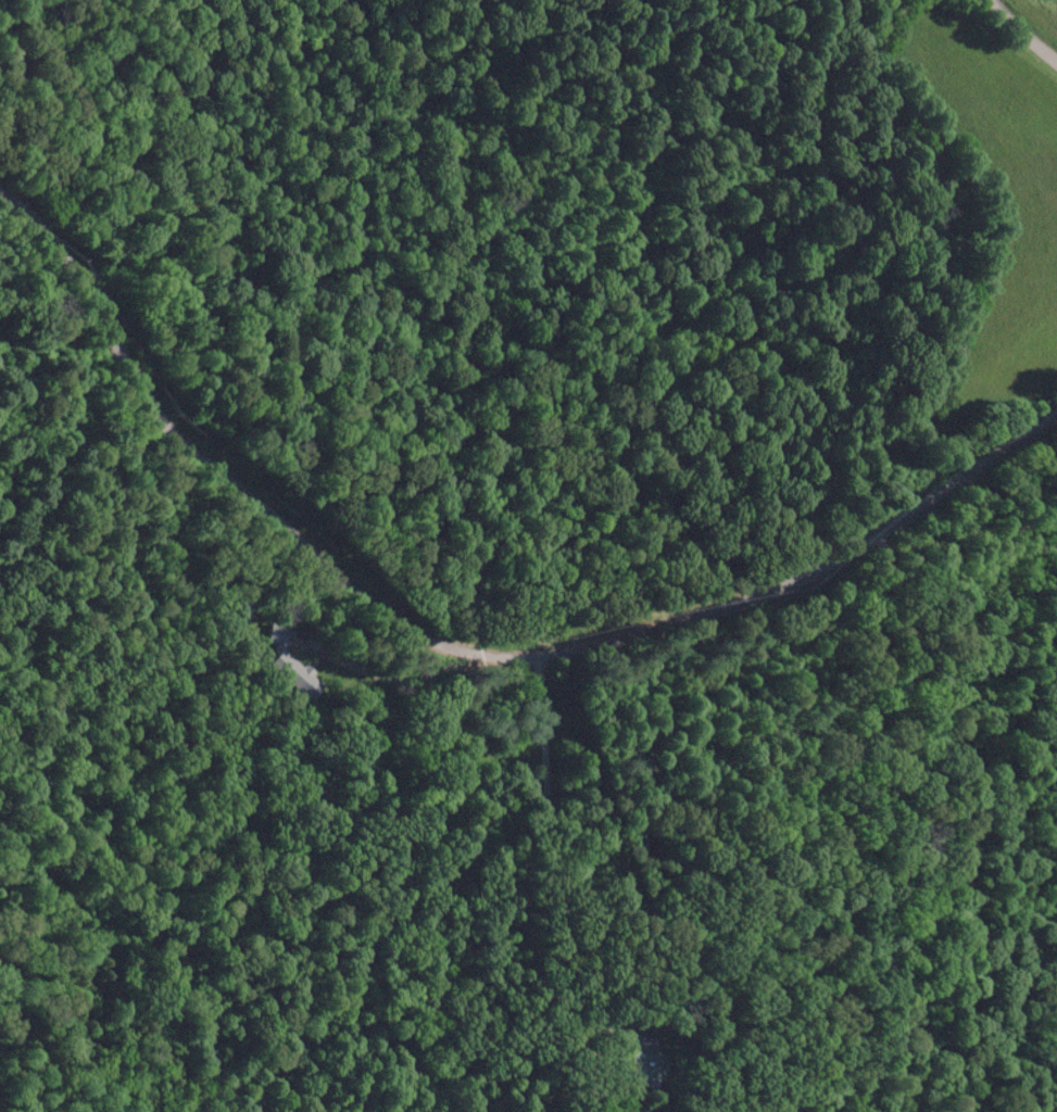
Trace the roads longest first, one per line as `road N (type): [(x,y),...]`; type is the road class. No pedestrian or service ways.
road 1 (residential): [(1056,410),(880,534),(759,594),(626,635),(536,654),(476,653),(392,616),(175,434),(53,243),(0,193)]

